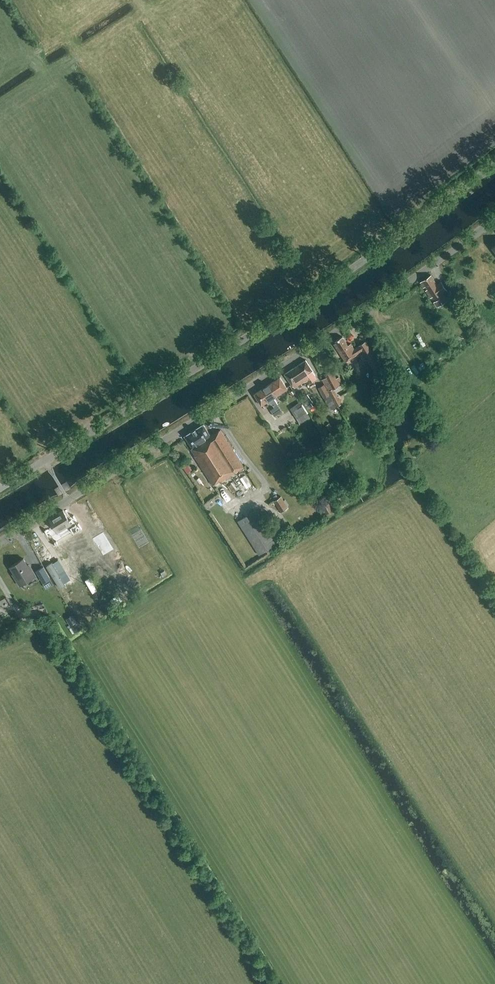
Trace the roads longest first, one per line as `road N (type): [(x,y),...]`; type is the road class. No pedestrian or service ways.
road 1 (unclassified): [(0,487),(327,287),(494,165)]
road 2 (unclassified): [(0,542),(297,358),(494,220)]

